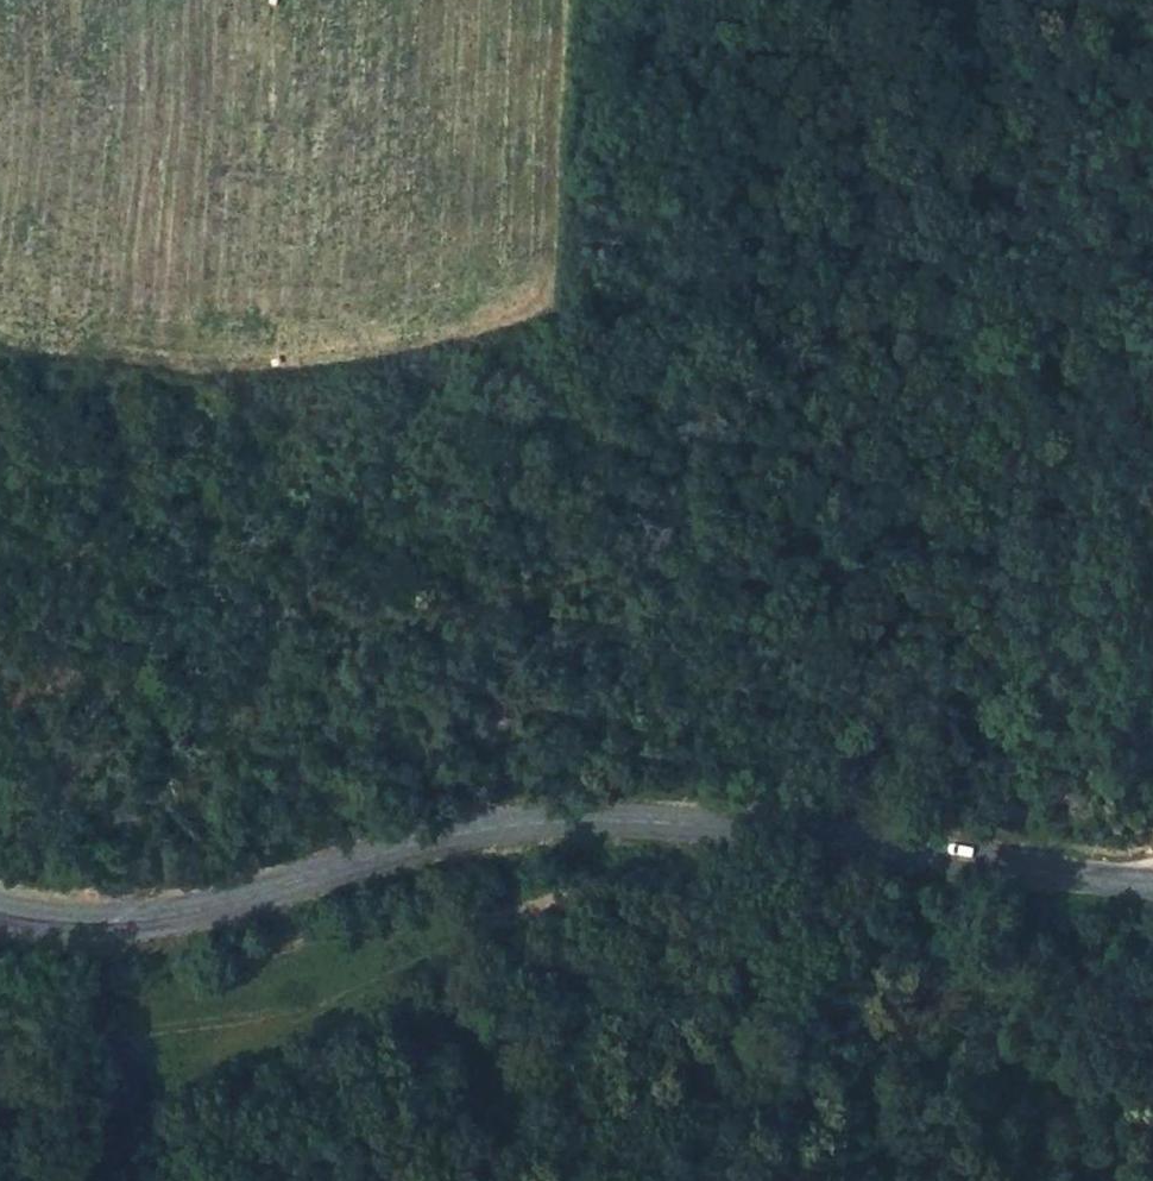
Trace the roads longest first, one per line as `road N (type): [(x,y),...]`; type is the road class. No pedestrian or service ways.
road 1 (tertiary): [(1133,879),(543,824),(150,928),(0,925)]

